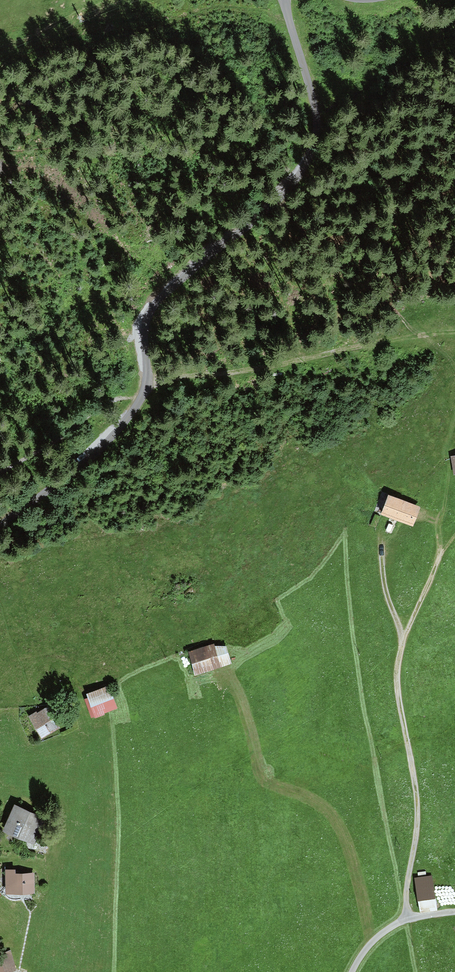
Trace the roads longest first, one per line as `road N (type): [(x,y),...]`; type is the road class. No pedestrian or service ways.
road 1 (track): [(148,383),(142,337),(154,307),(197,262),(262,218),(302,164),(309,132),(284,0)]
road 2 (track): [(440,554),(396,669),(417,800),(409,919)]
road 3 (track): [(372,344),(148,383)]
road 4 (track): [(0,526),(95,456),(148,383)]

